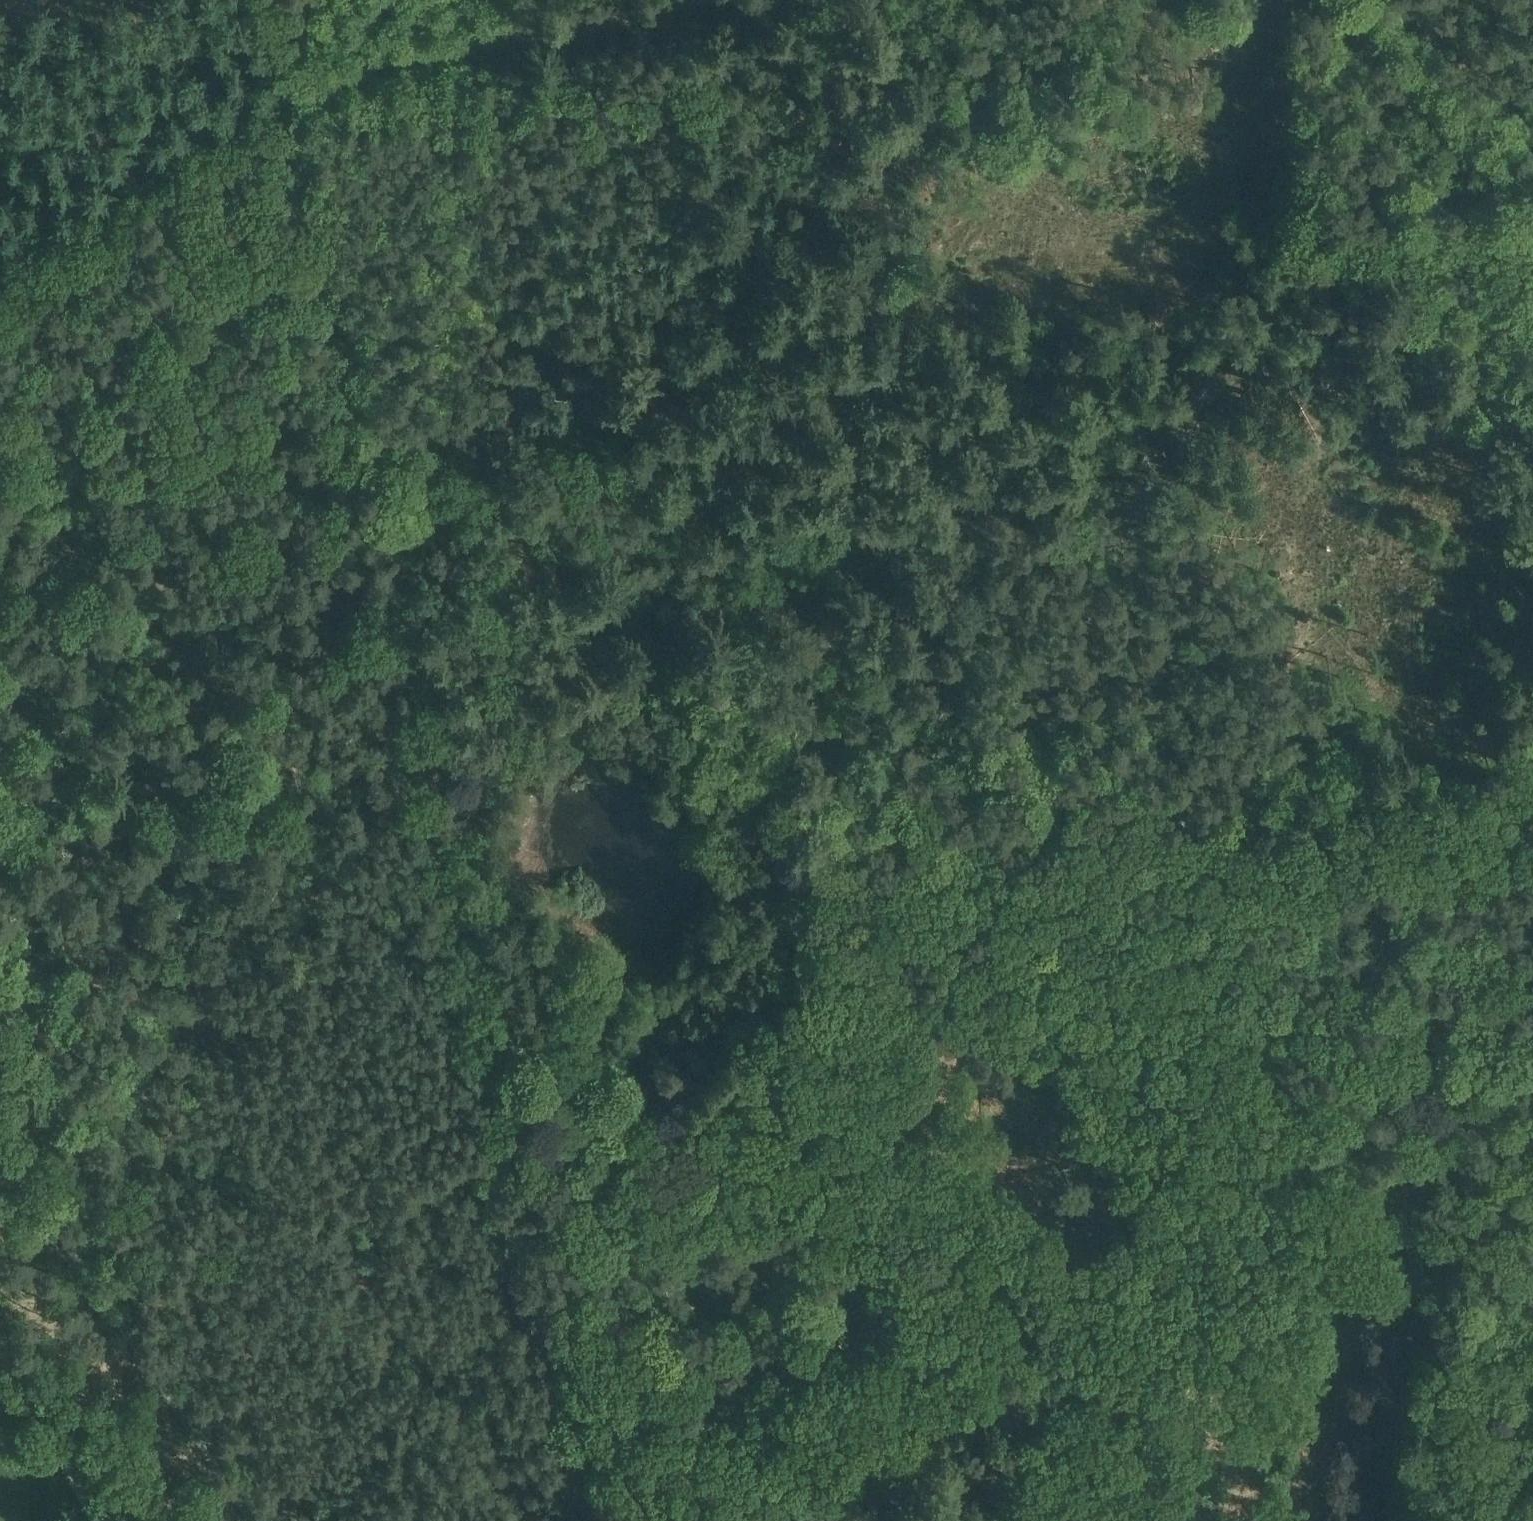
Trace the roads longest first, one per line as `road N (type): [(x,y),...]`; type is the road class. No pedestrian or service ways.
road 1 (track): [(1332,1520),(1381,1304),(1441,1242),(1532,1171)]
road 2 (track): [(0,1356),(92,1520)]

